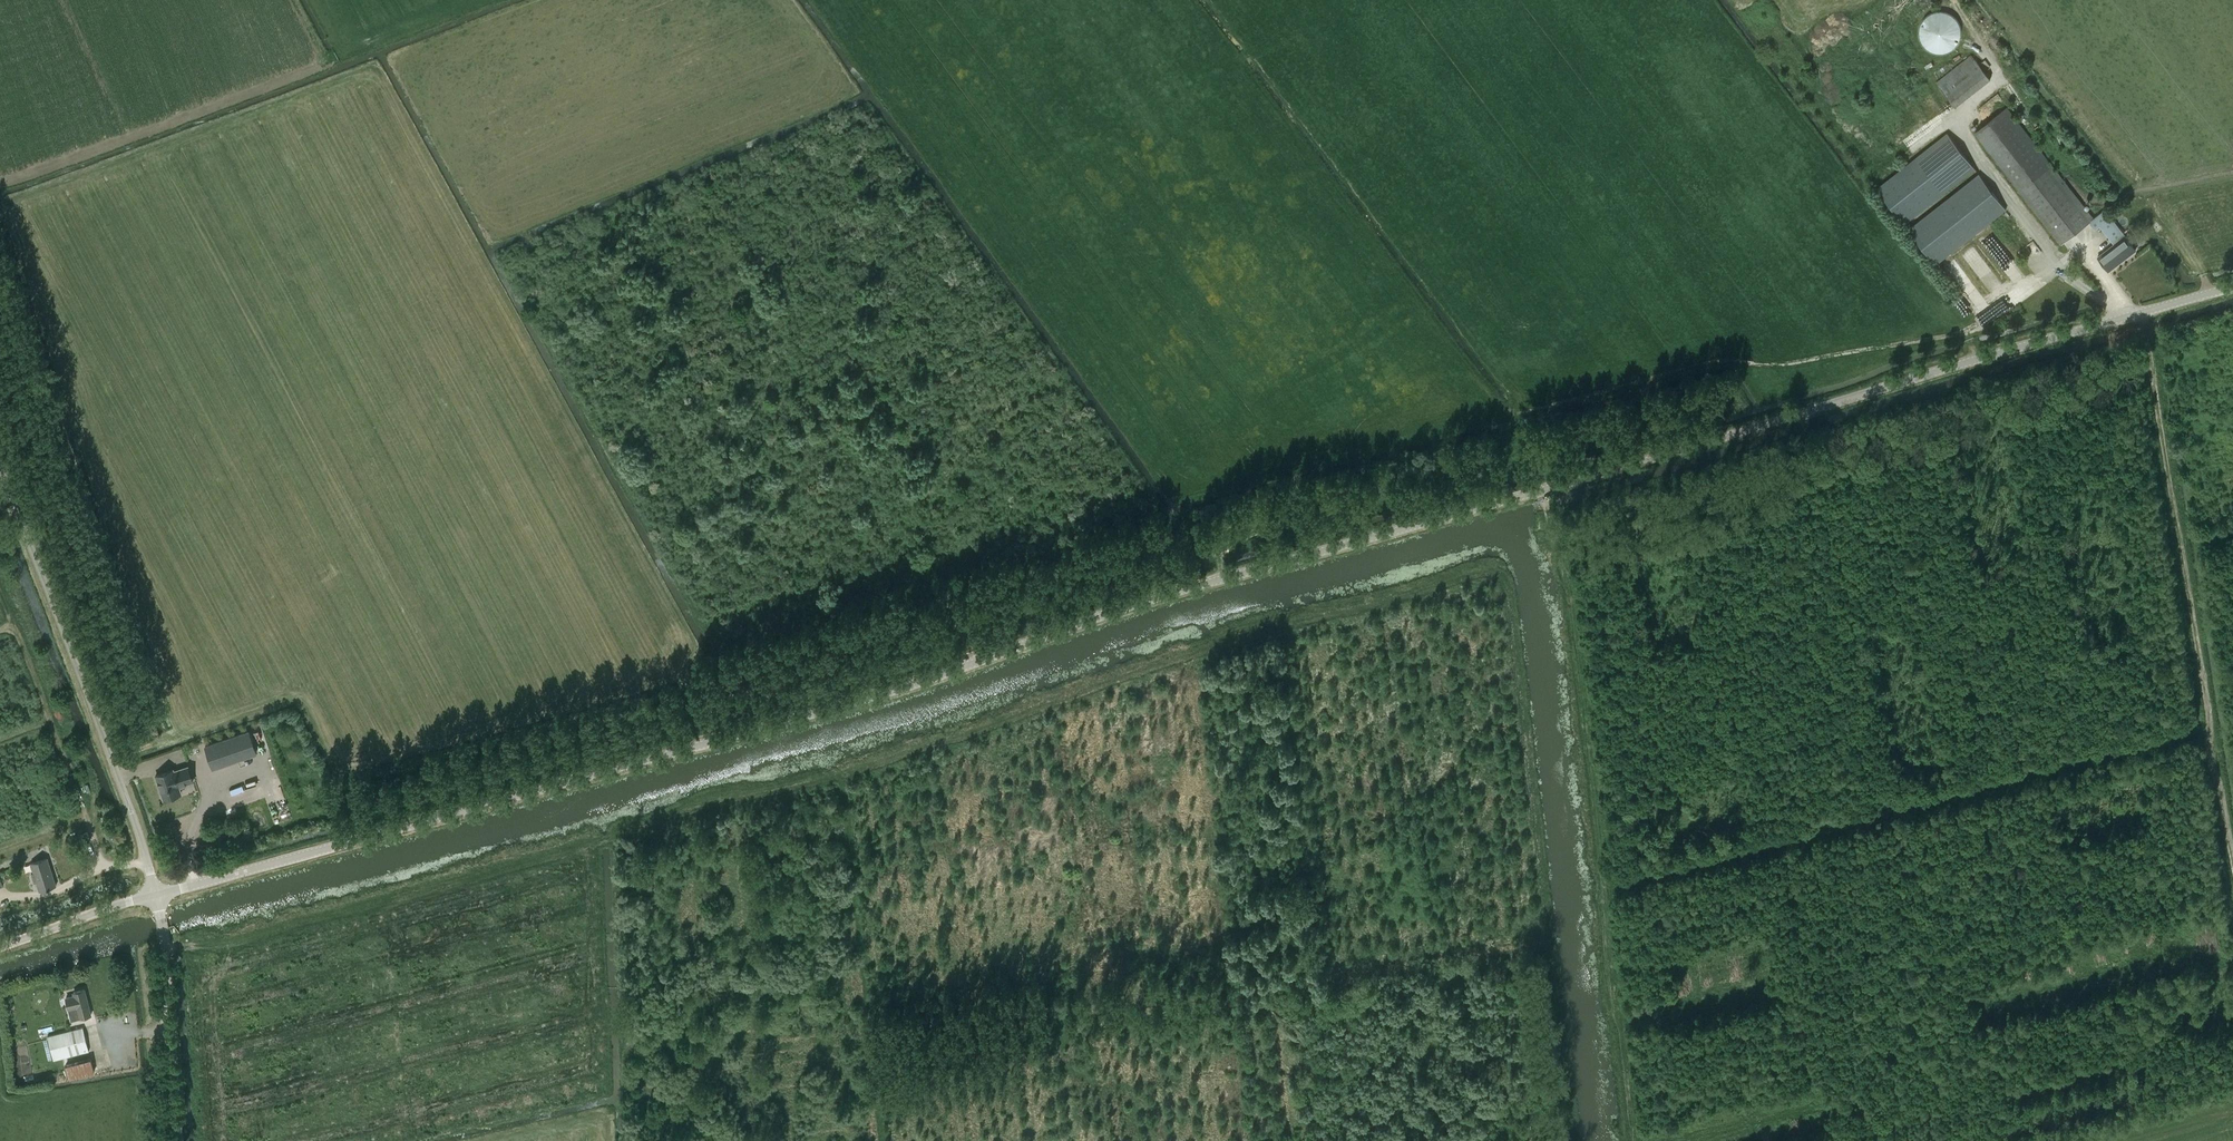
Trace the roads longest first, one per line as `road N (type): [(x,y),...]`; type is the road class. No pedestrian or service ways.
road 1 (unclassified): [(158,896),(667,758),(1142,608),(2232,286)]
road 2 (unclassified): [(158,896),(0,467)]
road 3 (unclassified): [(182,1140),(158,896)]
road 4 (track): [(369,890),(187,941),(168,939)]
road 5 (unclassified): [(0,946),(158,896)]

